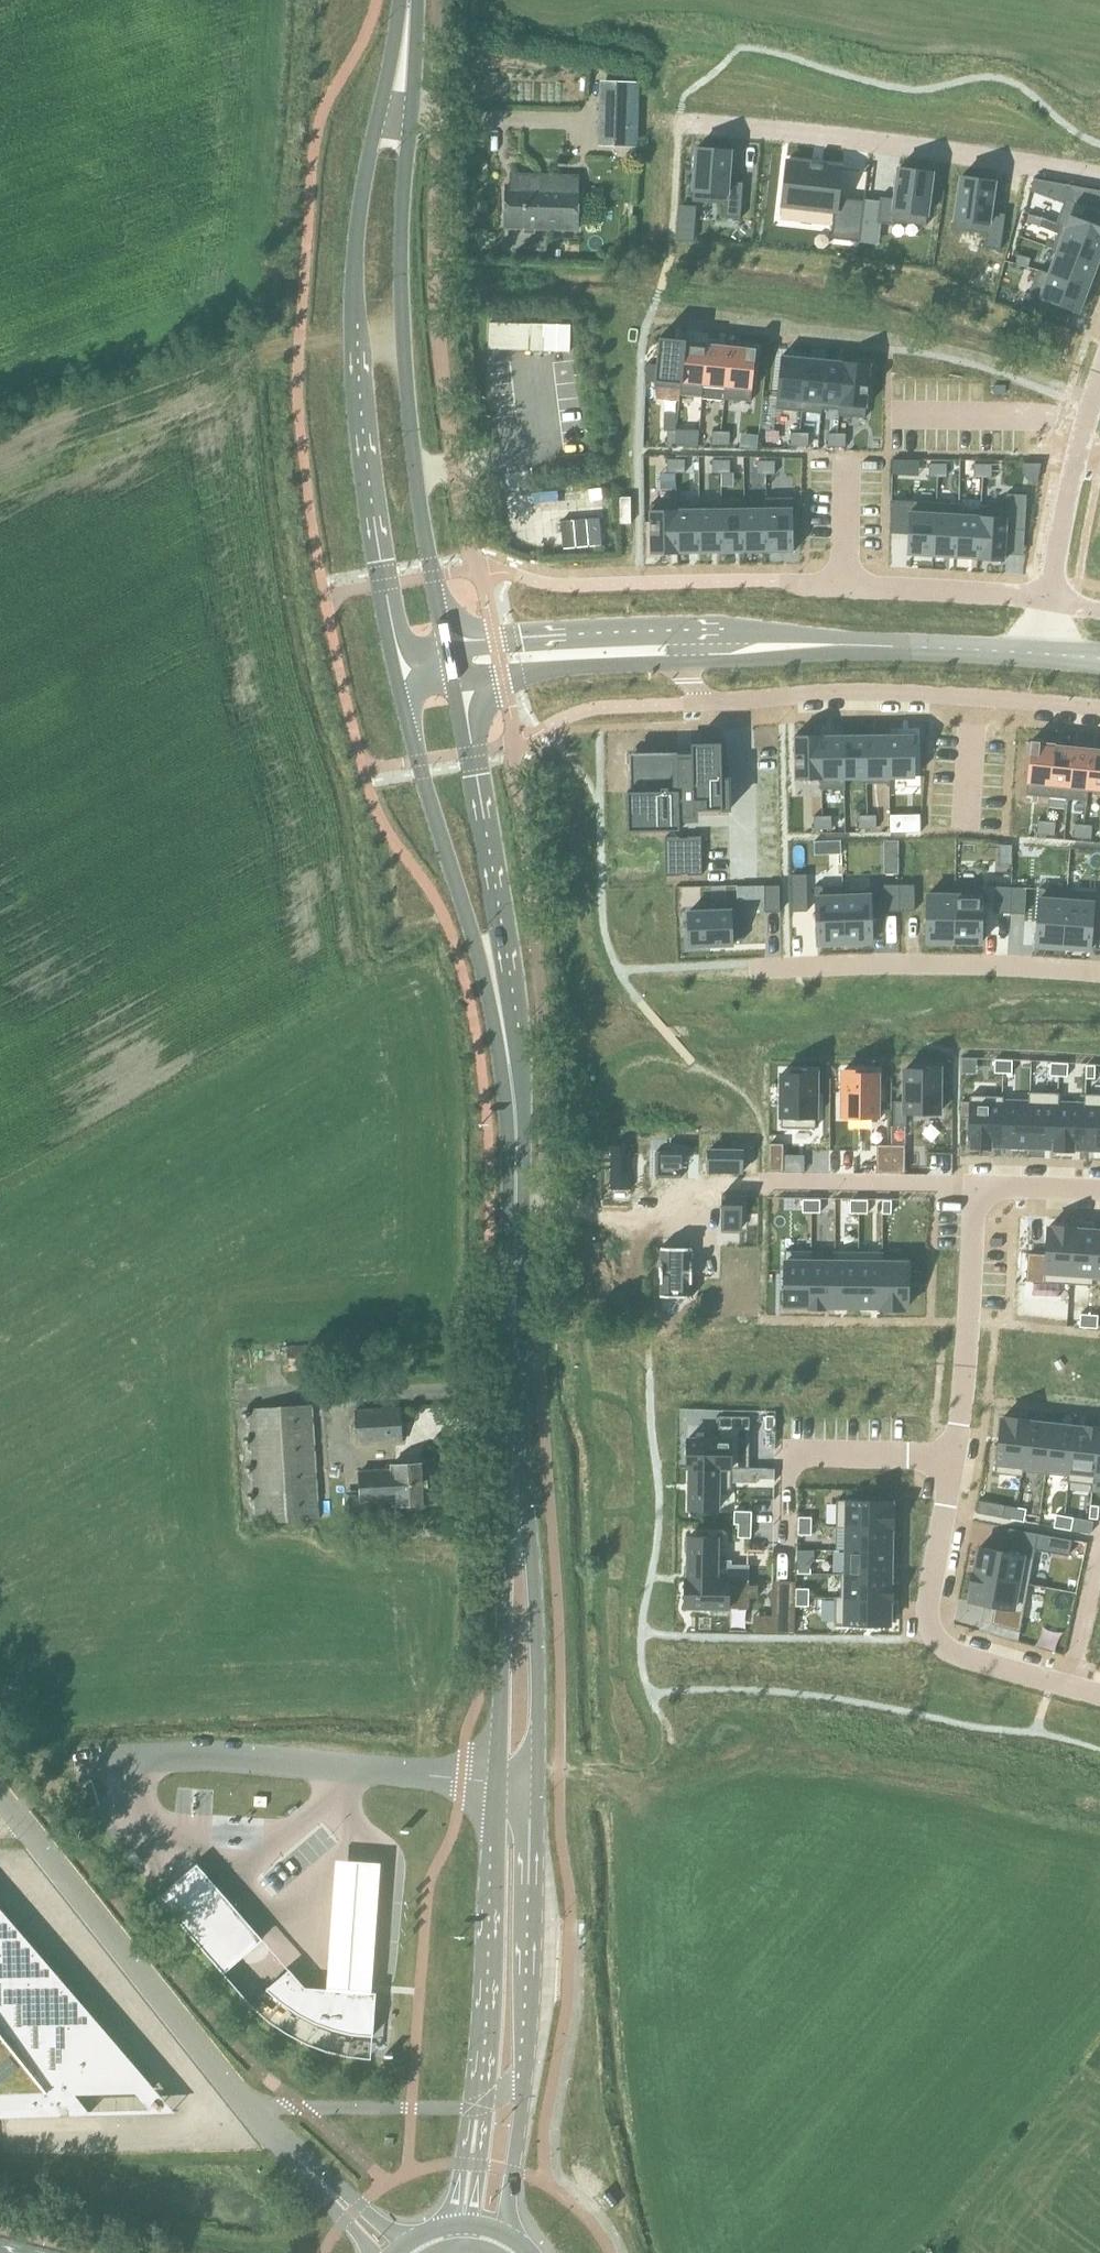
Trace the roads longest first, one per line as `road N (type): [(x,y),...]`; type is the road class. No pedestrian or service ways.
road 1 (tertiary): [(410,3),(367,172),(355,315),(366,455),(403,676)]
road 2 (tertiary): [(448,649),(409,408),(402,263),(410,3)]
road 3 (tertiary): [(515,1501),(517,1141),(504,1032)]
road 4 (tertiary): [(509,2237),(525,2081),(537,1783)]
road 5 (residential): [(681,665),(708,702),(861,692),(1099,711)]
road 6 (unclassified): [(498,1780),(206,1754),(76,1761)]
road 7 (residential): [(1099,178),(960,152),(679,130)]
road 8 (unclassified): [(254,2109),(0,1796)]
road 9 (tertiary): [(403,676),(446,853),(504,1032)]
road 10 (tertiary): [(504,1032),(498,930),(454,681)]
road 11 (residential): [(1099,1692),(972,1660),(934,1631),(931,1602),(953,1460)]
road 12 (tertiary): [(498,1780),(477,2120)]
road 13 (residential): [(762,971),(1099,972)]
road 14 (residential): [(784,1576),(787,1455),(953,1460)]
road 15 (tertiary): [(537,1783),(541,1649),(532,1547),(515,1501)]
road 16 (tertiary): [(515,1501),(505,1545),(498,1780)]
road 17 (residential): [(953,1460),(976,1188)]
road 18 (residential): [(1049,601),(789,582)]
road 19 (unclassified): [(679,634),(448,649)]
road 20 (residential): [(1049,601),(1099,378)]
road 21 (unclassified): [(454,681),(681,665)]
road 22 (residential): [(976,1188),(765,1183)]
road 23 (unclassified): [(835,647),(1040,651)]
road 24 (unclassified): [(835,647),(745,632),(679,634)]
road 25 (unclassified): [(681,665),(835,647)]
road 26 (unclassified): [(412,2242),(300,2160)]
road 27 (residential): [(1099,1196),(976,1188)]

